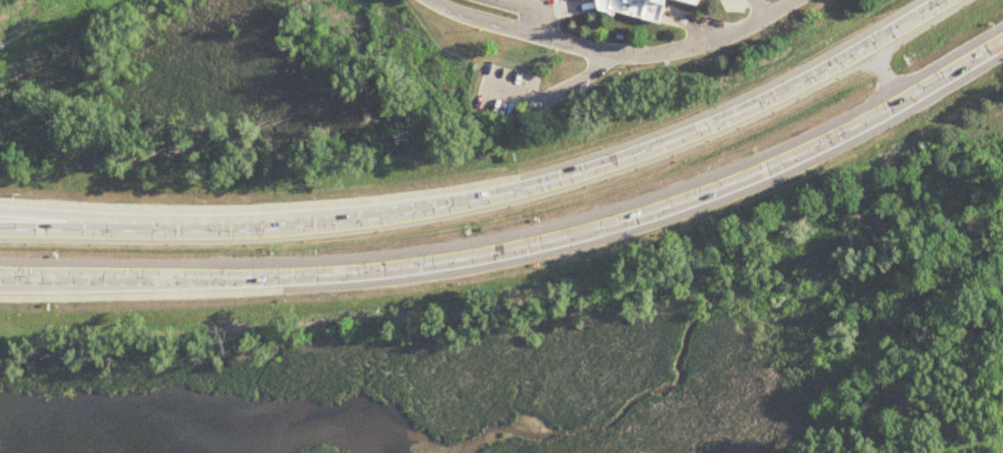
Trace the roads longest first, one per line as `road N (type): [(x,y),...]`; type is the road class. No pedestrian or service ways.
road 1 (motorway): [(0,279),(295,279),(518,254),(624,227),(830,147),(1002,46)]
road 2 (motorway): [(945,0),(820,74),(699,132),(604,169),(476,203),(345,226),(0,231)]
road 3 (motorway): [(219,232),(0,215)]

